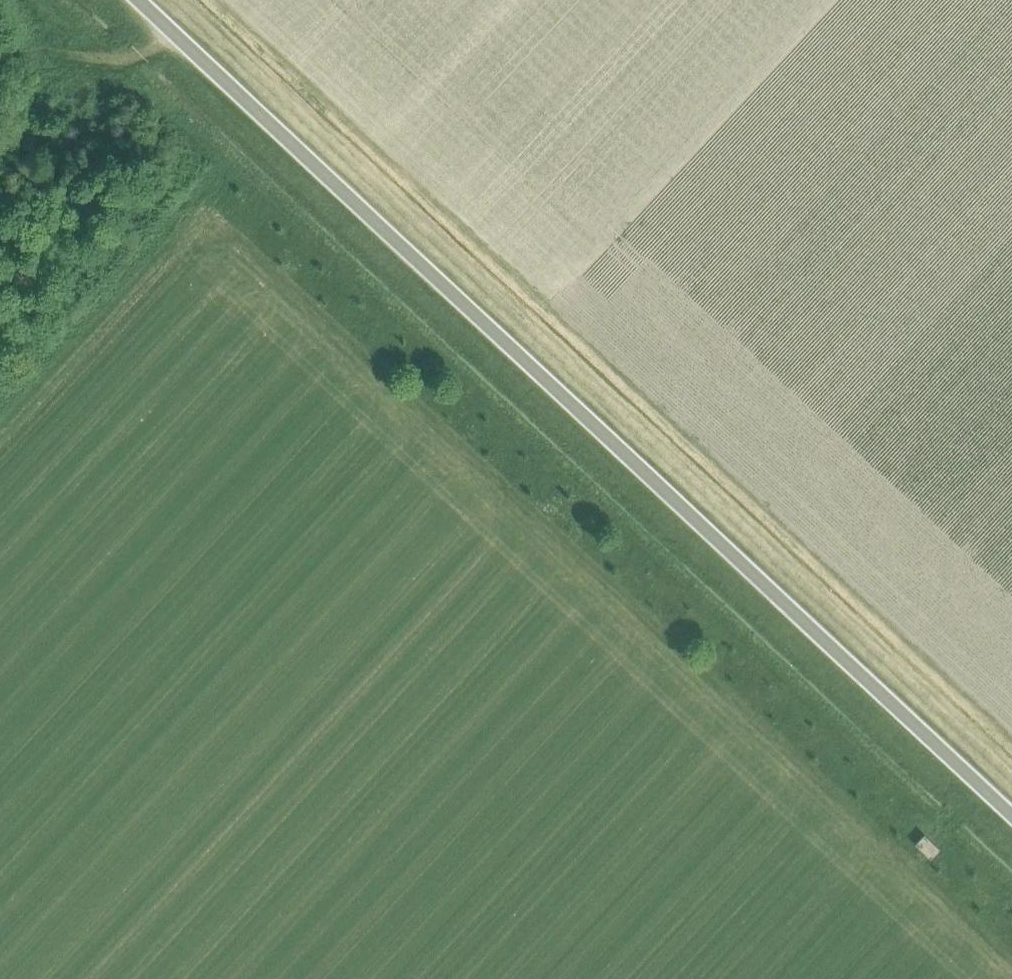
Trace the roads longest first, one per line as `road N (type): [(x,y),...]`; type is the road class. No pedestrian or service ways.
road 1 (tertiary): [(1011,822),(135,0)]

